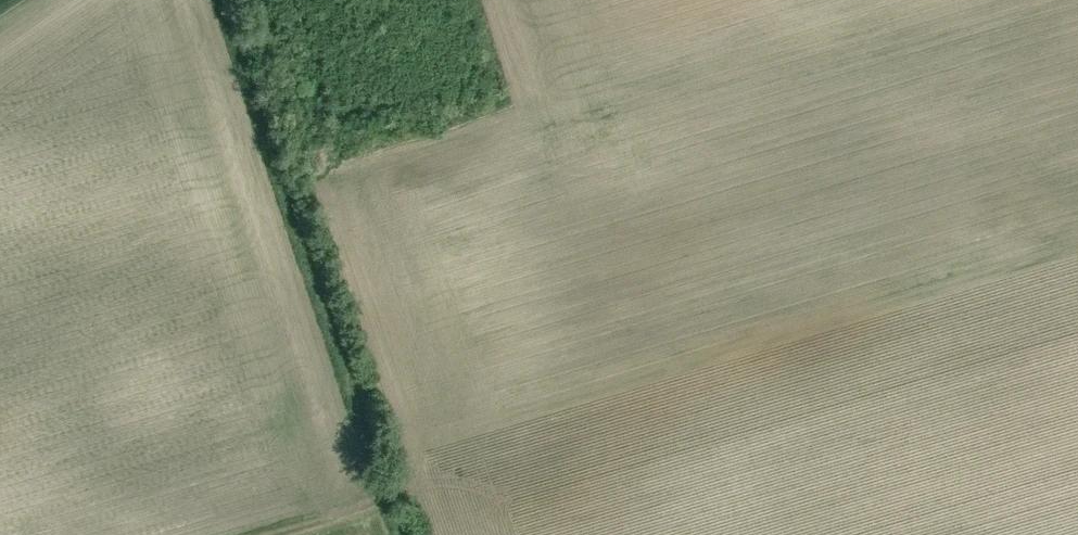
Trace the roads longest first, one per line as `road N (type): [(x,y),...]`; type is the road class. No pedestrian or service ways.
road 1 (track): [(268,534),(405,496)]

